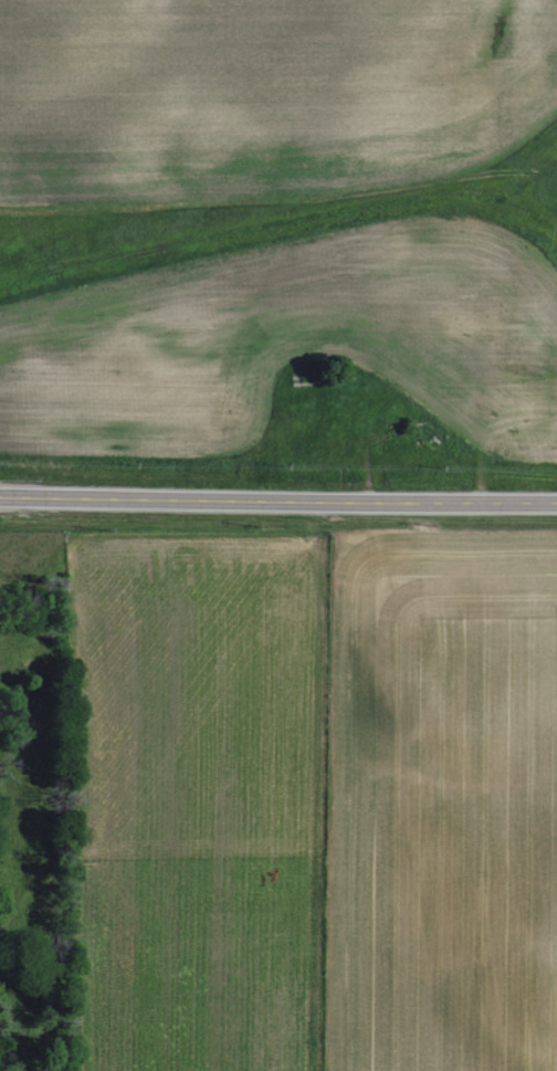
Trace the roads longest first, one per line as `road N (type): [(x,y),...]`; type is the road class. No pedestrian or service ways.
road 1 (secondary): [(556,501),(0,496)]

